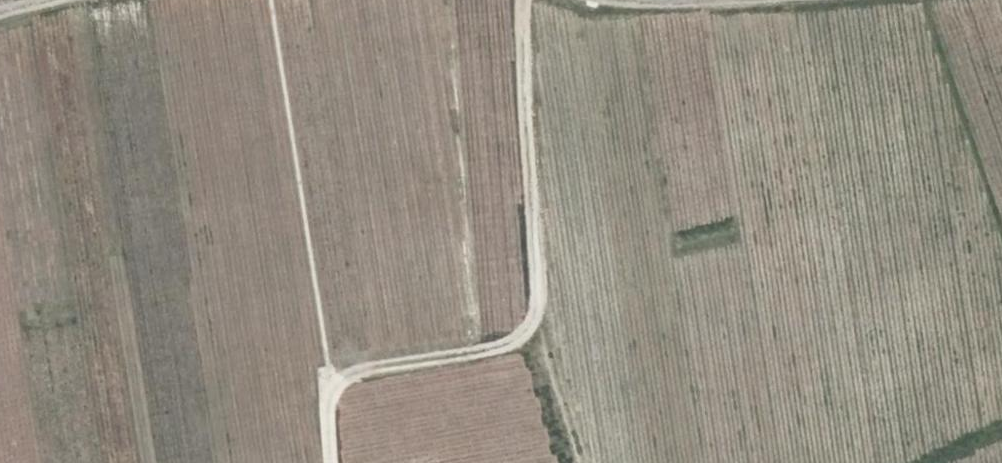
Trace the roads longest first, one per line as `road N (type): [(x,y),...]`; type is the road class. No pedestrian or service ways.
road 1 (track): [(571,462),(525,342),(336,373),(323,403),(327,462)]
road 2 (track): [(525,342),(543,288),(527,0)]
road 3 (track): [(1001,239),(926,0)]

